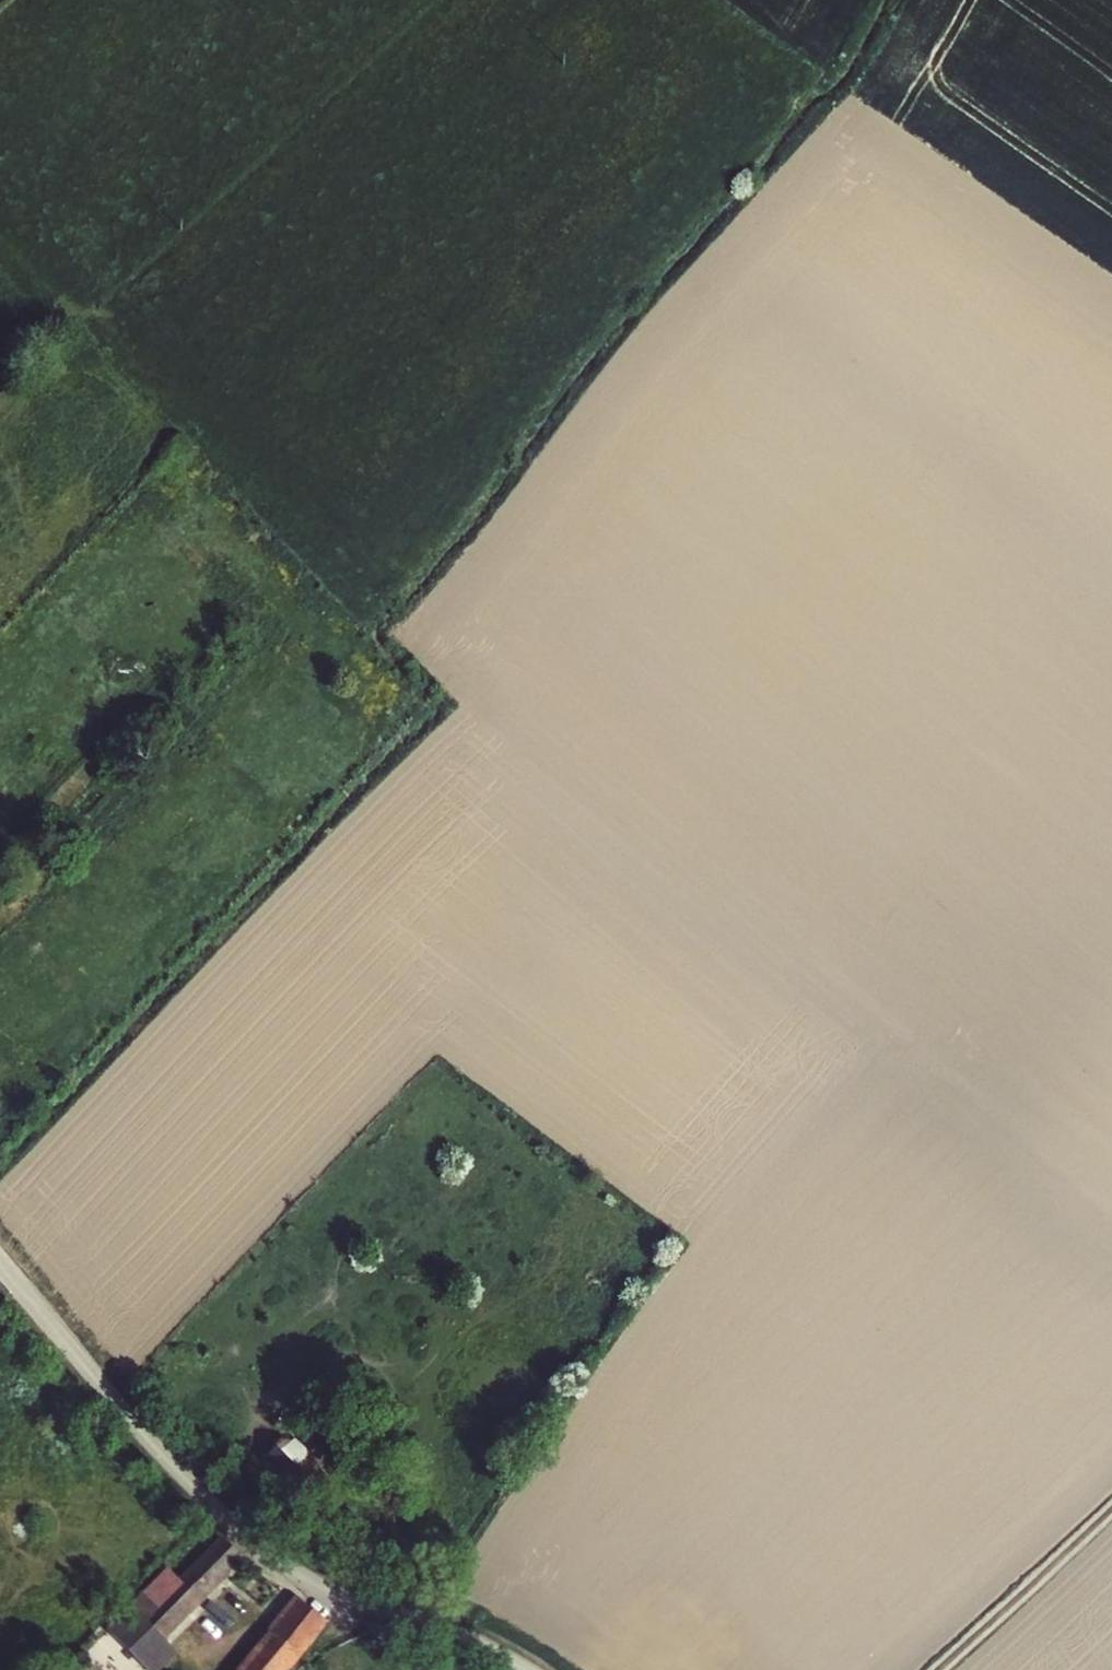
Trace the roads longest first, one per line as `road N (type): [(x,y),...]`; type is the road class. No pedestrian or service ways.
road 1 (residential): [(530,1669),(311,1569),(245,1526),(158,1445),(0,1259)]
road 2 (track): [(1111,1515),(941,1669)]

